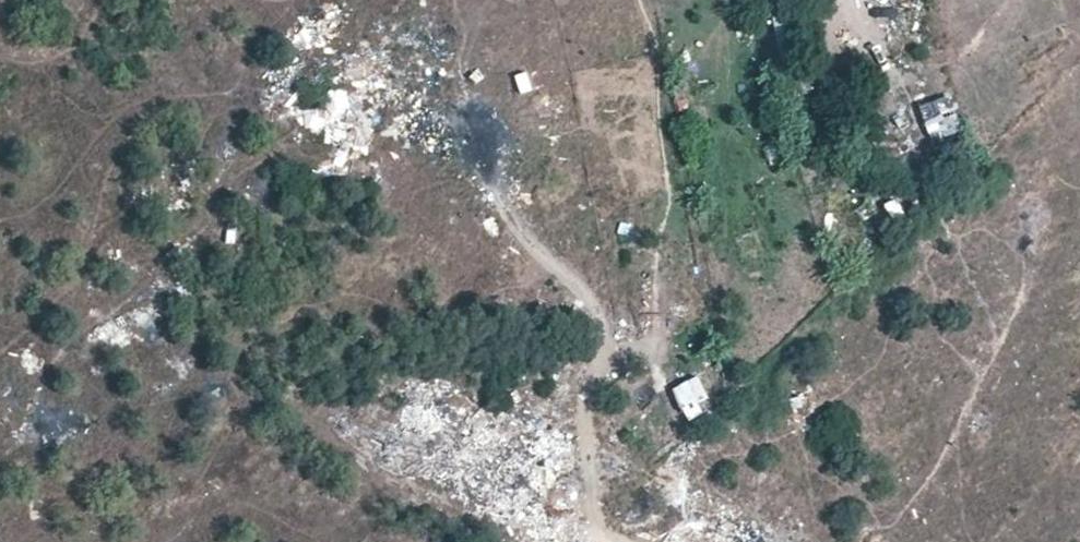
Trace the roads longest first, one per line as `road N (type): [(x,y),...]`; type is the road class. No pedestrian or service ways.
road 1 (track): [(0,464),(32,449),(47,387),(243,167),(316,153),(487,195),(554,250),(593,304),(602,351),(530,430),(539,489),(617,541)]
road 2 (track): [(876,541),(927,496),(1001,336),(1040,274)]

